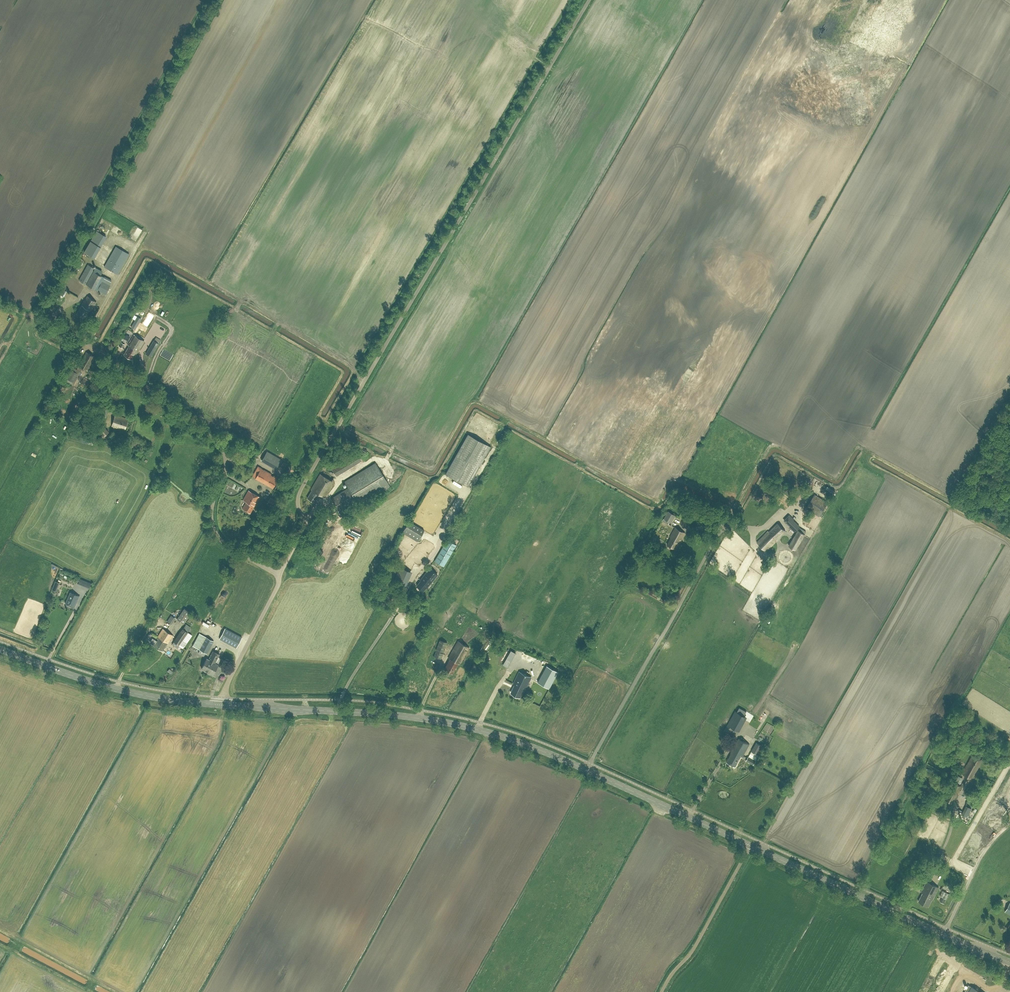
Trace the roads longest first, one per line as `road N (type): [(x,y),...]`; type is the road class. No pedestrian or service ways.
road 1 (unclassified): [(279,576),(304,525),(301,490),(589,0)]
road 2 (secondary): [(751,845),(487,731),(413,717),(222,705)]
road 3 (unclassified): [(279,576),(216,532),(211,506),(226,462),(217,442),(97,351),(0,303)]
road 4 (track): [(31,317),(209,0)]
road 5 (secondary): [(1009,962),(751,845)]
road 6 (secondary): [(222,705),(114,688),(0,649)]
road 7 (unclassified): [(662,991),(751,845)]
road 8 (unclassified): [(222,705),(279,576)]

